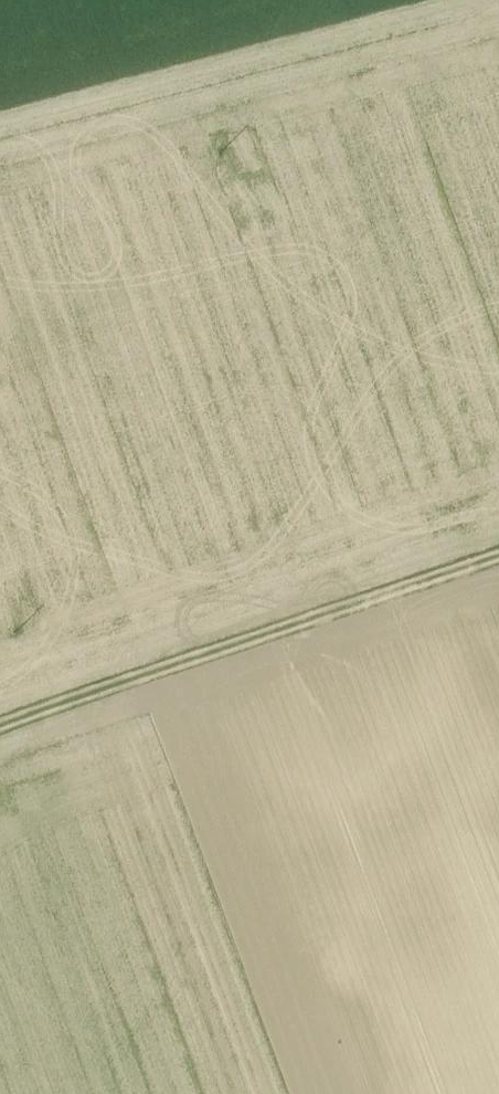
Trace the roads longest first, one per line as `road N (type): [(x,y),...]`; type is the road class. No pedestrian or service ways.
road 1 (track): [(0,721),(498,554)]

